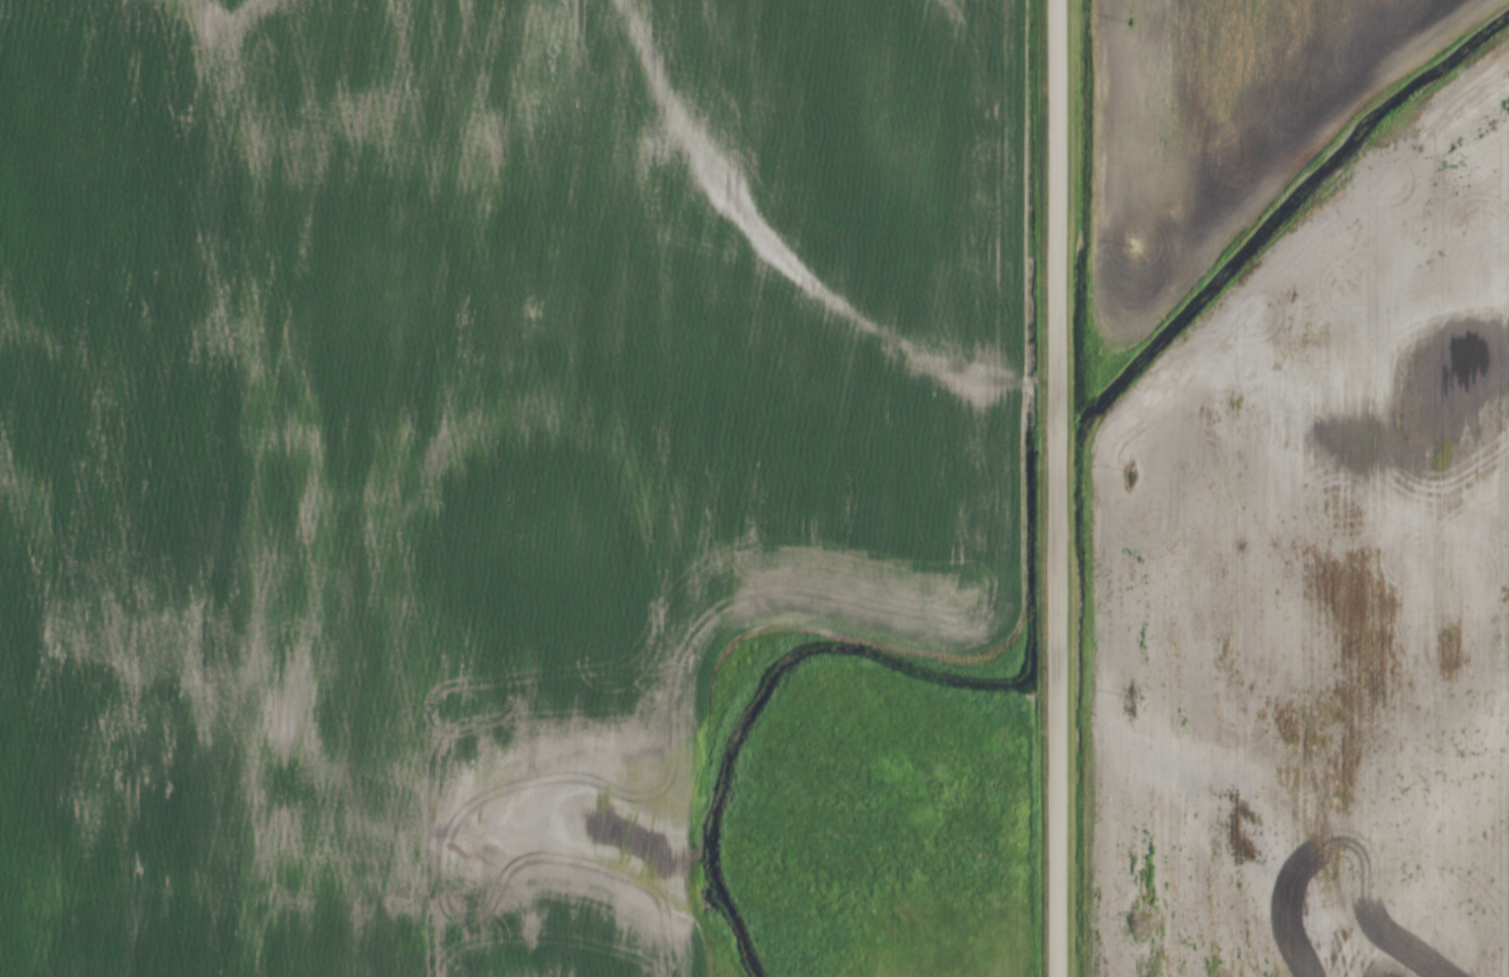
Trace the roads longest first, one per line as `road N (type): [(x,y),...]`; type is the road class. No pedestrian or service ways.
road 1 (tertiary): [(1056,976),(1054,0)]

